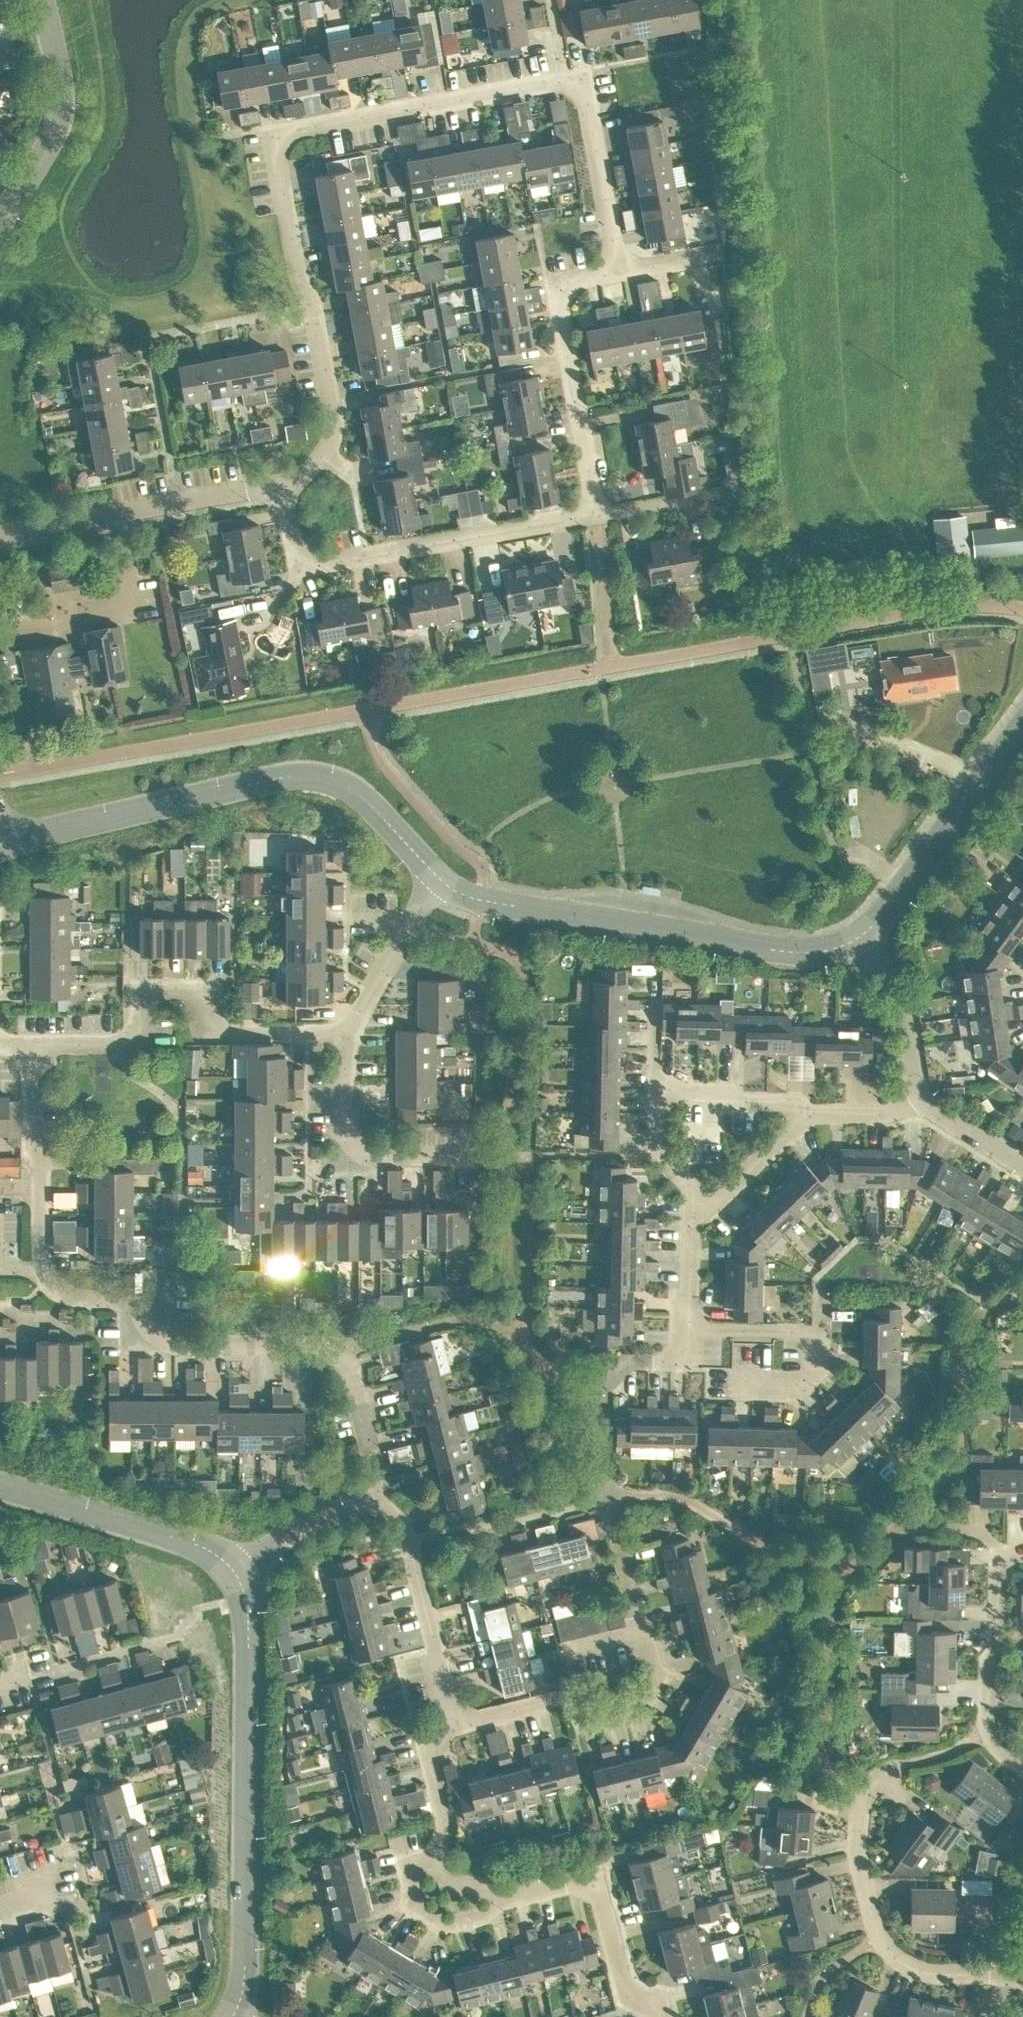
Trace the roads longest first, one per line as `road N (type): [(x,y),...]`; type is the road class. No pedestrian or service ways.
road 1 (residential): [(568,80),(294,130),(280,141),(297,270),(312,305),(334,420),(324,455)]
road 2 (tertiary): [(0,842),(302,775),(358,794),(439,879)]
road 3 (residential): [(372,1473),(352,1378),(337,1353),(317,1346),(172,1344),(133,1304),(59,1293),(43,1268)]
road 4 (tertiary): [(231,2016),(245,1968),(248,1620),(231,1569)]
road 5 (tertiary): [(439,879),(490,901),(788,951),(834,948),(860,936)]
road 6 (residential): [(604,1496),(657,1680),(643,1707),(595,1721),(559,1698),(452,1723)]
road 7 (residential): [(281,482),(295,553),(311,566),(596,513)]
road 8 (residential): [(32,1046),(133,1040),(144,998),(158,990),(197,994),(206,1019),(230,1031),(348,1031)]
road 9 (residential): [(1022,1979),(911,1968),(878,1936),(856,1851),(859,1811),(882,1774),(908,1761)]
road 10 (residential): [(618,271),(555,285),(596,513)]
road 11 (residential): [(0,533),(281,482)]
road 12 (residential): [(1022,1770),(989,1732),(987,1666),(996,1641),(999,1555),(1022,1549)]
road 13 (tertiary): [(860,936),(1013,738)]
road 14 (tertiary): [(231,1569),(198,1544),(0,1484)]
road 15 (residential): [(367,1503),(390,1512),(408,1541),(452,1723)]
road 16 (residential): [(659,2016),(623,1991),(601,1901),(588,1885),(503,1897)]
road 17 (residential): [(0,224),(62,107),(42,0)]
road 18 (residential): [(348,1031),(345,1128),(355,1146),(371,1156),(470,1157)]
road 19 (residential): [(43,1268),(32,1046)]
road 20 (residential): [(568,80),(585,95),(618,271)]
road 21 (residential): [(503,1897),(491,1915),(444,1926),(417,1910),(404,1864),(436,1855)]
road 22 (residential): [(922,1095),(899,1000),(860,936)]
road 23 (residential): [(806,1114),(790,1101),(653,1090)]
road 24 (residential): [(231,1569),(324,1516),(367,1503)]
road 25 (residential): [(452,1723),(428,1759),(446,1826),(436,1855)]
road 26 (residential): [(653,1090),(655,1150),(709,1209)]
road 27 (residential): [(806,1114),(709,1209)]
road 28 (residential): [(690,1329),(819,1333)]
road 29 (residential): [(596,513),(723,492)]
road 30 (residential): [(709,1209),(690,1232),(690,1329)]
road 31 (residential): [(819,1333),(816,1372),(793,1386),(736,1385)]
road 32 (residential): [(1022,1163),(938,1113),(922,1095)]

